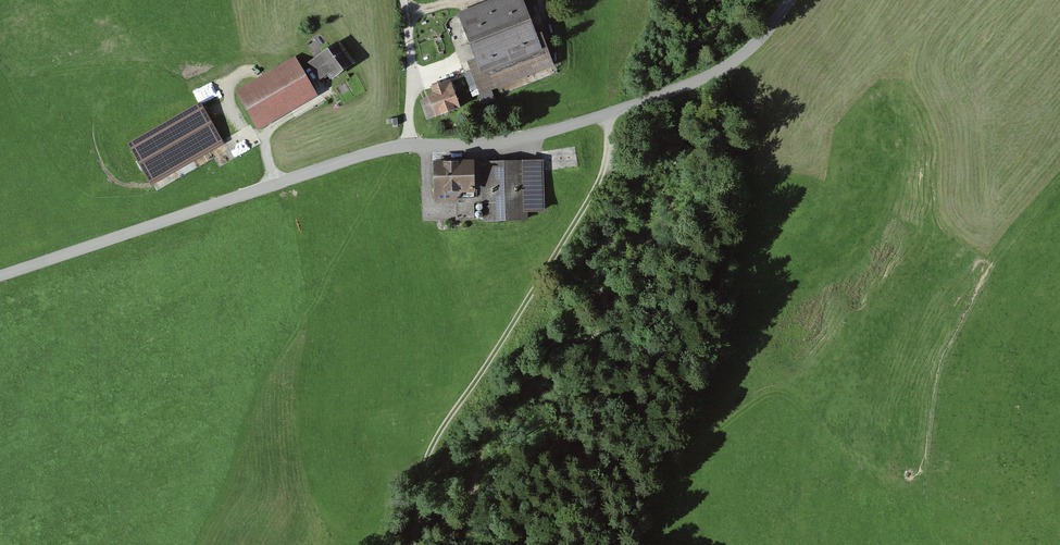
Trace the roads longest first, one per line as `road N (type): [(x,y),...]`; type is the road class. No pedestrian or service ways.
road 1 (tertiary): [(0,274),(385,147),(528,137),(662,95),(714,74),(753,45),(788,0)]
road 2 (track): [(610,112),(607,152),(591,195),(432,444),(411,544)]

